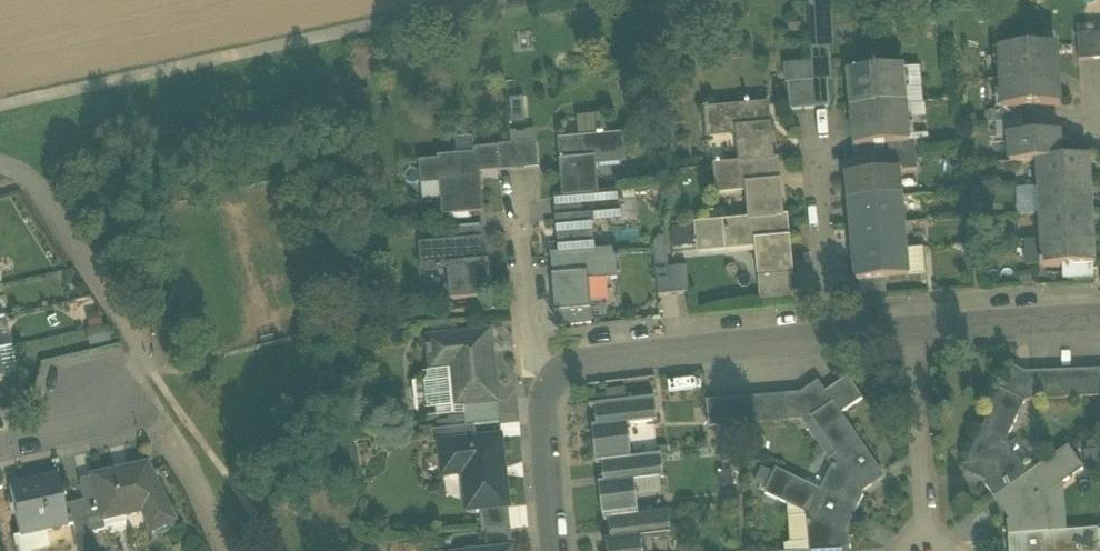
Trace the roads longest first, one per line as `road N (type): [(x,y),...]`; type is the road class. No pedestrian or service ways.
road 1 (track): [(0,108),(502,0)]
road 2 (residential): [(0,444),(36,436),(93,406),(131,412),(162,438),(224,550)]
road 3 (residential): [(548,385),(606,359),(834,337)]
road 4 (unclassified): [(0,166),(21,175),(135,344)]
road 5 (residential): [(916,328),(929,543)]
road 6 (residential): [(916,328),(1099,317)]
road 7 (residential): [(548,385),(522,312),(515,211)]
road 8 (residential): [(834,337),(816,162)]
road 9 (residential): [(556,550),(543,428),(548,385)]

